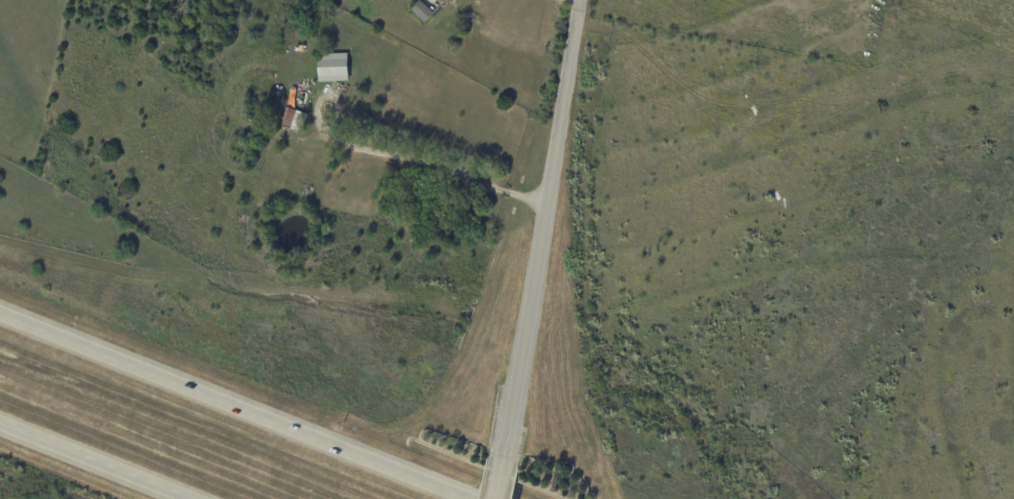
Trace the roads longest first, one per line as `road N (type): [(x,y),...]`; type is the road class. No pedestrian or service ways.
road 1 (motorway): [(461,498),(0,317)]
road 2 (residential): [(573,0),(500,460)]
road 3 (motorway): [(0,432),(167,498)]

